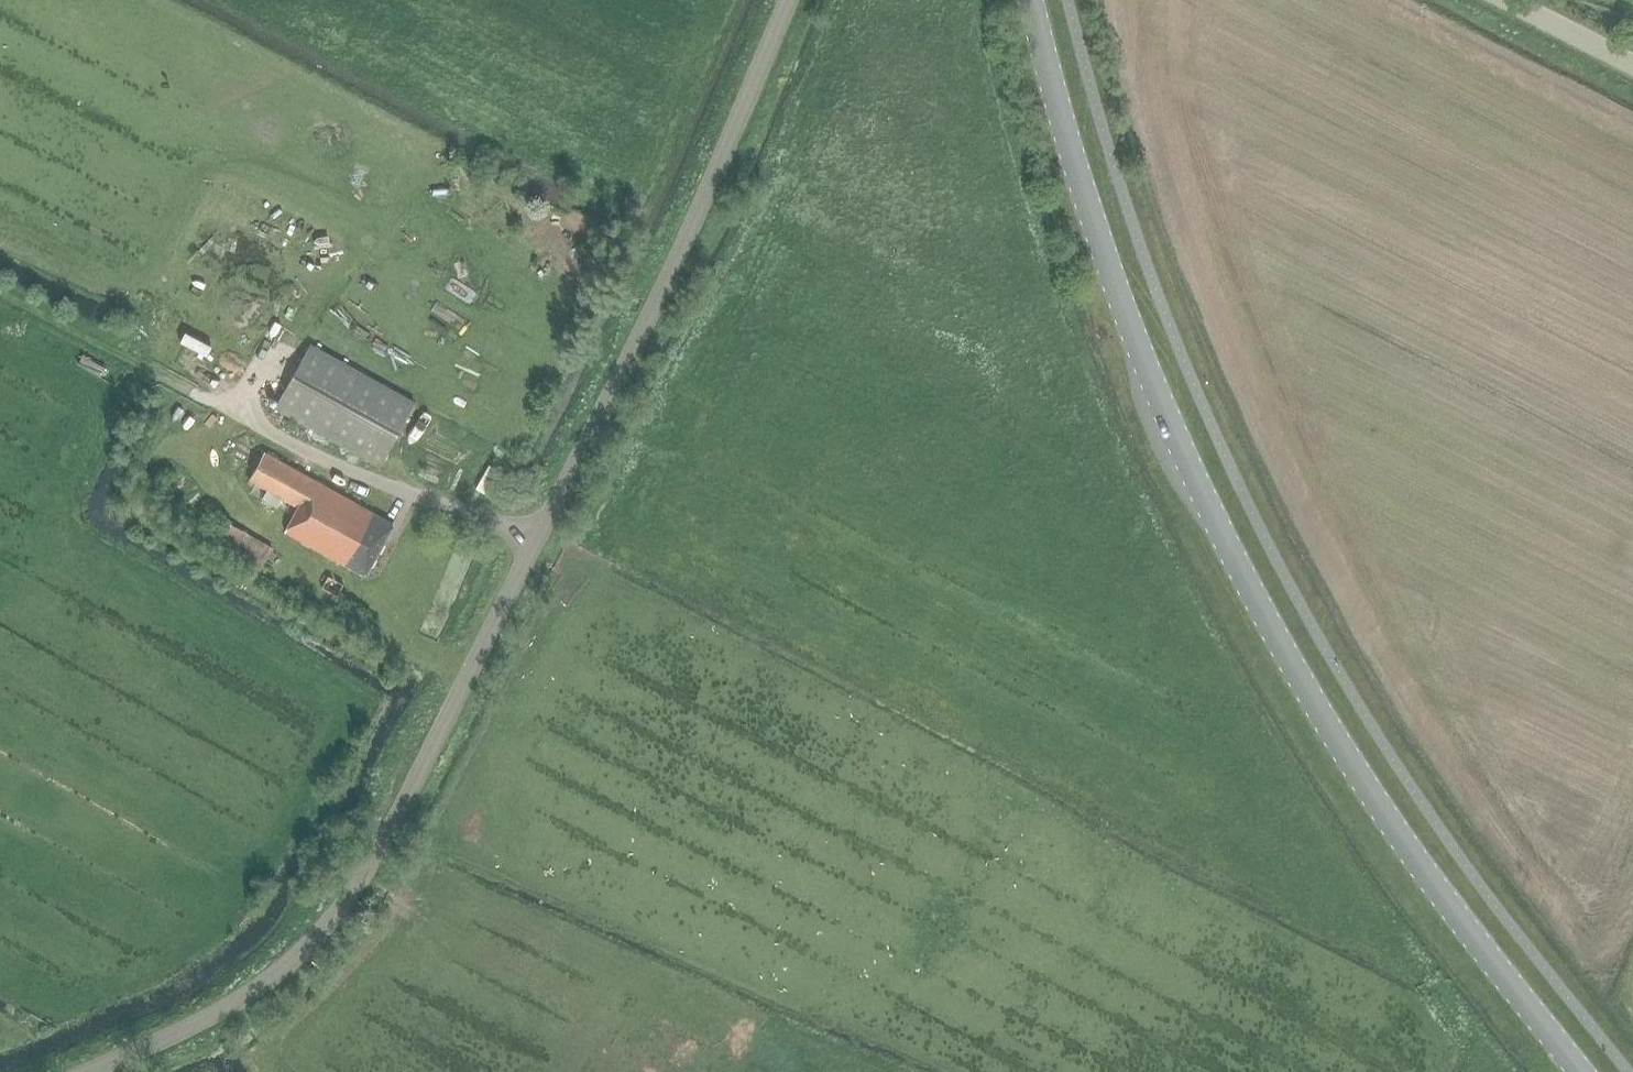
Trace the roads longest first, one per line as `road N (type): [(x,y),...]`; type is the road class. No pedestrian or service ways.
road 1 (unclassified): [(87,1071),(207,1018),(272,976),(352,889),(420,769),(660,293),(788,0)]
road 2 (tertiary): [(1580,1071),(1463,926),(1305,690),(1189,475),(1102,260),(1032,0)]
road 3 (tertiary): [(1632,64),(1508,0)]

